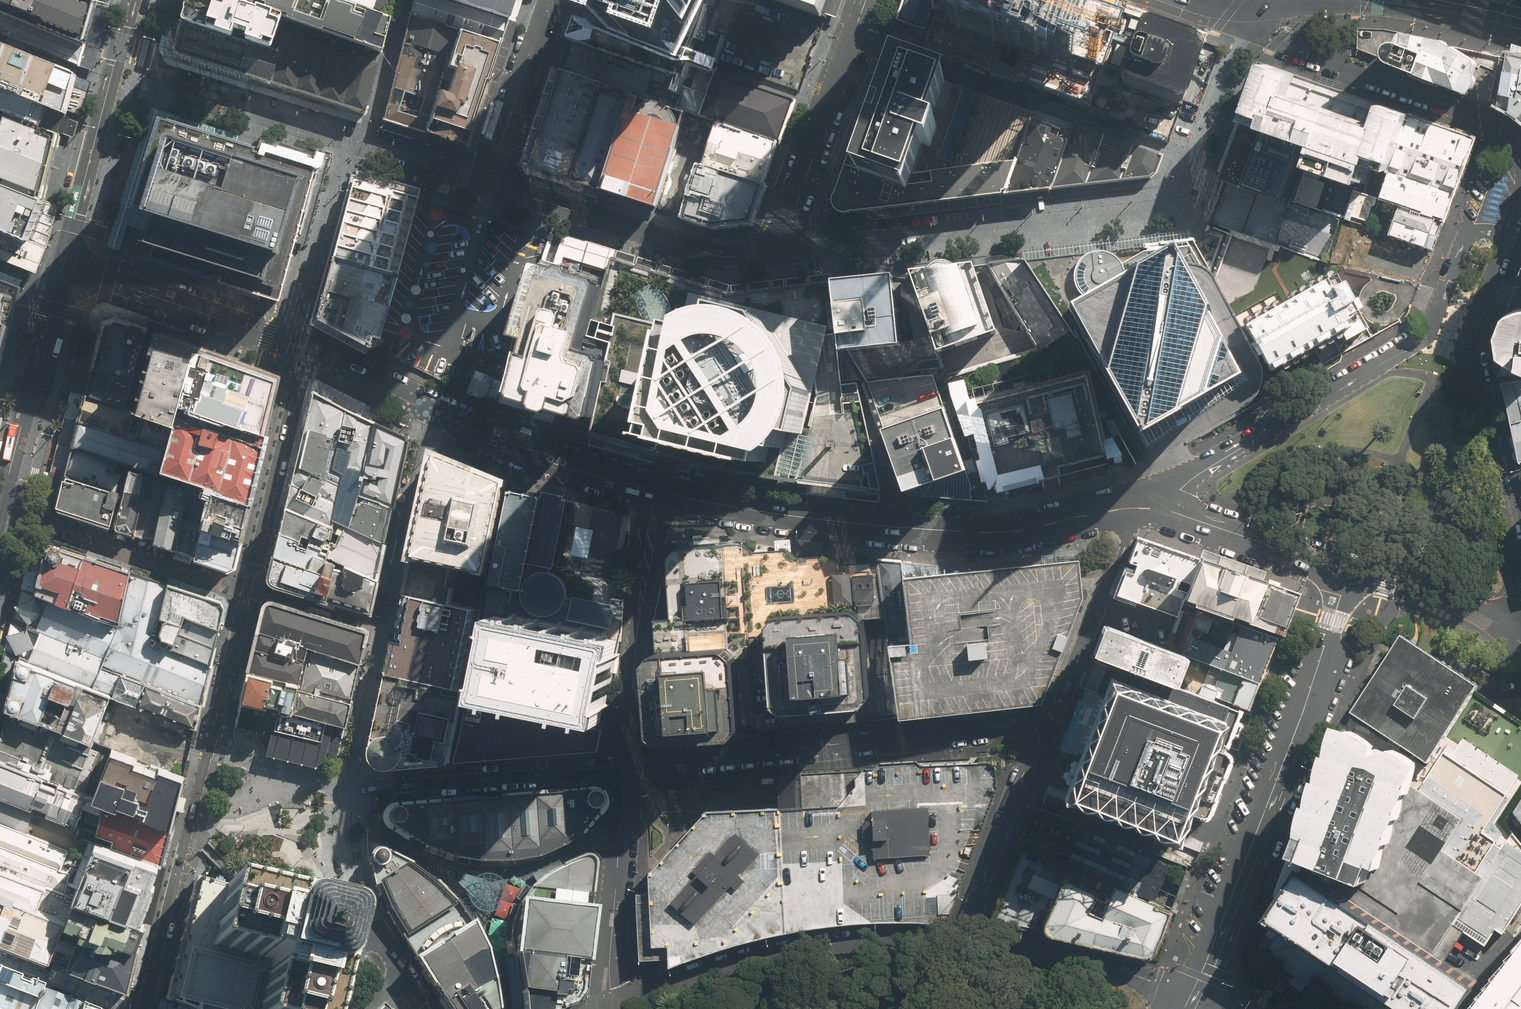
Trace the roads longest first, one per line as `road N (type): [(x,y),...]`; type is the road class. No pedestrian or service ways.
road 1 (residential): [(307,350),(144,1008)]
road 2 (tertiary): [(1124,509),(967,533),(751,510),(660,491)]
road 3 (tertiary): [(1352,574),(1190,1008)]
road 4 (residential): [(1165,509),(1204,470),(1422,340),(1471,237),(1484,231),(1508,238)]
road 5 (residential): [(1193,158),(1170,208),(792,250)]
road 6 (residential): [(627,767),(1012,726),(1046,733)]
road 7 (residential): [(347,788),(431,413)]
road 8 (residential): [(853,41),(1193,158)]
road 9 (residential): [(1508,238),(1470,330),(1468,356),(1520,579)]
road 10 (unclassified): [(619,1008),(725,970),(815,953),(965,943)]
road 11 (residential): [(1277,0),(1274,35),(1491,117),(1520,155)]
road 12 (residential): [(792,250),(700,251),(489,180)]
road 13 (tertiary): [(132,0),(61,277)]
road 14 (residential): [(627,767),(660,491)]
road 15 (tertiary): [(0,512),(61,277)]
road 16 (residential): [(627,767),(610,957),(615,1008)]
road 17 (tertiary): [(660,491),(431,413)]
road 18 (residential): [(1124,509),(1120,557),(1046,733)]
road 19 (tertiary): [(288,341),(101,279),(61,277)]
road 20 (residential): [(627,767),(395,784)]
road 21 (unclassified): [(965,943),(1133,974),(1155,985),(1175,1008)]
road 22 (residential): [(1046,733),(965,943)]
road 23 (residential): [(792,250),(793,210),(853,41)]
road 24 (residential): [(288,341),(338,172),(356,143)]
road 25 (tertiary): [(1352,574),(1165,509)]
road 26 (residential): [(549,0),(489,180)]
road 27 (residential): [(1519,643),(1482,616),(1352,574)]
road 28 (residential): [(1273,0),(1222,86),(1193,158)]
road 29 (residential): [(347,788),(348,866),(378,938)]
road 30 (residential): [(356,143),(372,120),(404,0)]
road 31 (tertiary): [(431,413),(307,350)]
road 32 (residential): [(356,143),(489,180)]
road 33 (residential): [(356,143),(229,102)]

